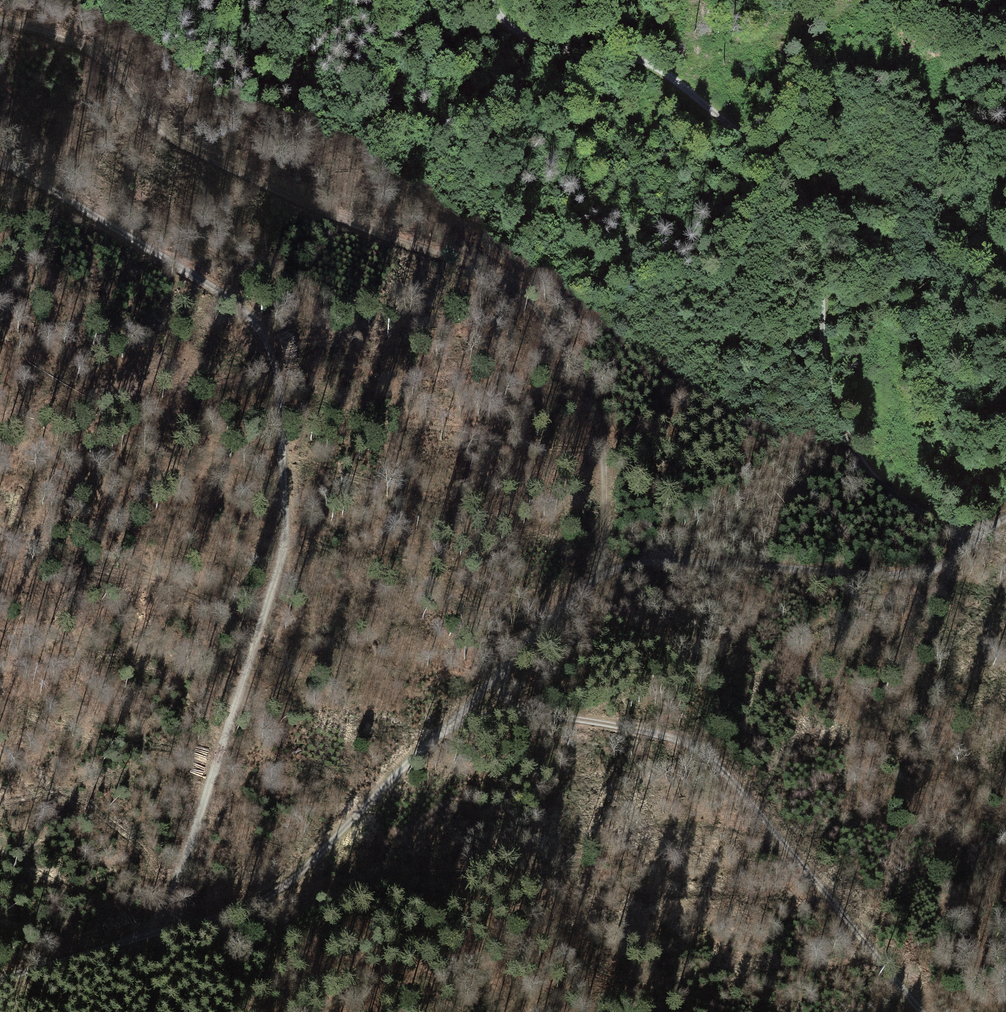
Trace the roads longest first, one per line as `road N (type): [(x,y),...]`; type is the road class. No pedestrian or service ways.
road 1 (track): [(156,933),(285,556),(273,357),(249,320),(159,253),(0,164)]
road 2 (track): [(611,572),(590,392),(541,314),(478,266),(304,205),(160,128),(97,54),(48,33),(0,28)]
road 3 (track): [(962,533),(877,475),(846,424),(825,367),(817,243),(785,173),(661,68),(561,50),(503,20),(492,0)]
road 4 (track): [(1005,515),(962,533),(949,559),(911,570),(645,561),(592,578),(461,719)]
road 5 (track): [(924,1011),(742,791),(687,745),(632,726),(461,719)]
road 6 (track): [(461,719),(306,871),(264,899),(0,980)]

